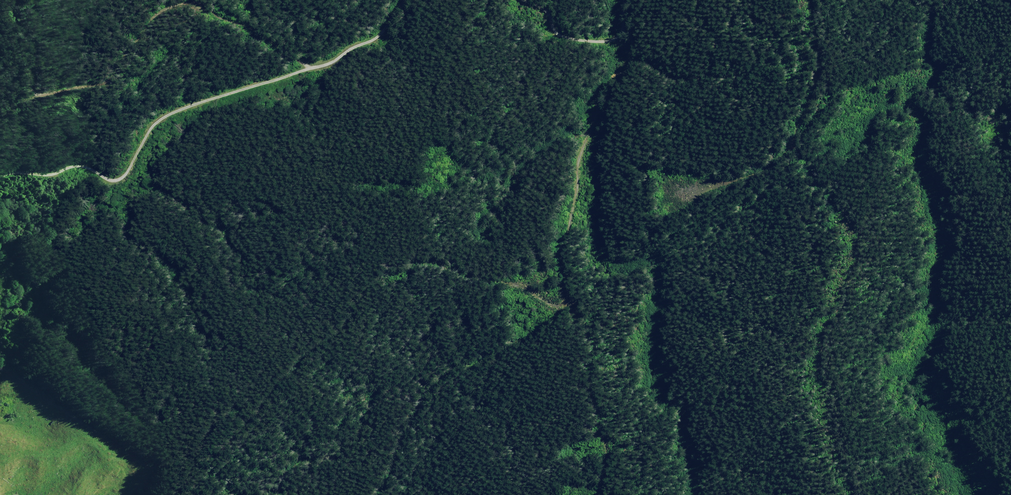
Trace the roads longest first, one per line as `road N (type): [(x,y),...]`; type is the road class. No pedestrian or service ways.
road 1 (unclassified): [(0,180),(82,165),(128,178),(158,122),(174,111),(331,65),(391,30),(413,0)]
road 2 (track): [(9,0),(33,56),(26,102),(113,75),(162,13),(186,0)]
road 3 (track): [(623,36),(569,153),(572,184),(558,248),(575,308)]
road 4 (track): [(373,494),(439,379),(575,308)]
road 5 (track): [(810,0),(822,69),(810,107),(785,146),(761,164),(694,184)]
road 6 (track): [(575,308),(583,396),(602,457),(597,494)]
road 7 (unclassified): [(530,0),(551,12),(565,36),(615,42),(630,0)]
road 8 (track): [(193,0),(310,68)]

